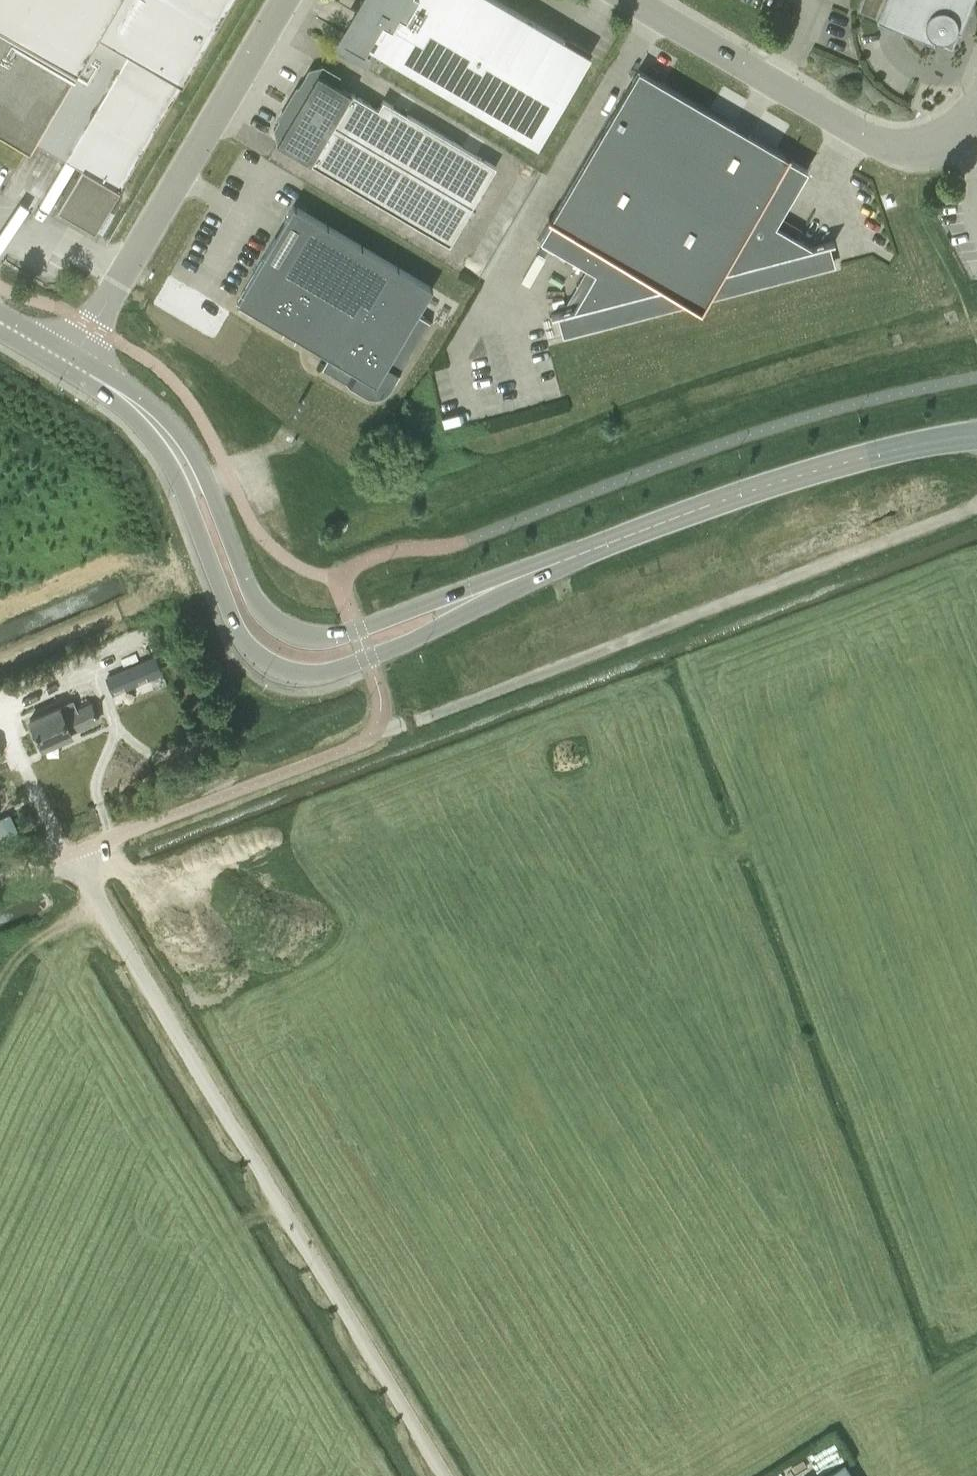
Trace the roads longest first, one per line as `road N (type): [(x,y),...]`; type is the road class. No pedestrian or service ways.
road 1 (unclassified): [(639,724),(201,894),(557,1475)]
road 2 (unclassified): [(70,854),(442,1475)]
road 3 (unclassified): [(639,724),(886,1370)]
road 4 (tertiary): [(479,595),(800,475),(976,436)]
road 5 (tertiary): [(177,449),(236,628),(271,667),(328,672),(368,659),(435,628),(479,595)]
road 6 (unclassified): [(67,365),(286,0)]
road 7 (tertiary): [(479,595),(336,637),(286,631),(259,609),(211,496),(177,449)]
road 8 (unclassified): [(632,0),(882,146),(941,146),(976,117)]
road 9 (unclassified): [(976,628),(967,597),(639,724)]
road 10 (unclassified): [(715,1475),(886,1370)]
road 11 (tertiary): [(177,449),(122,395),(67,365)]

